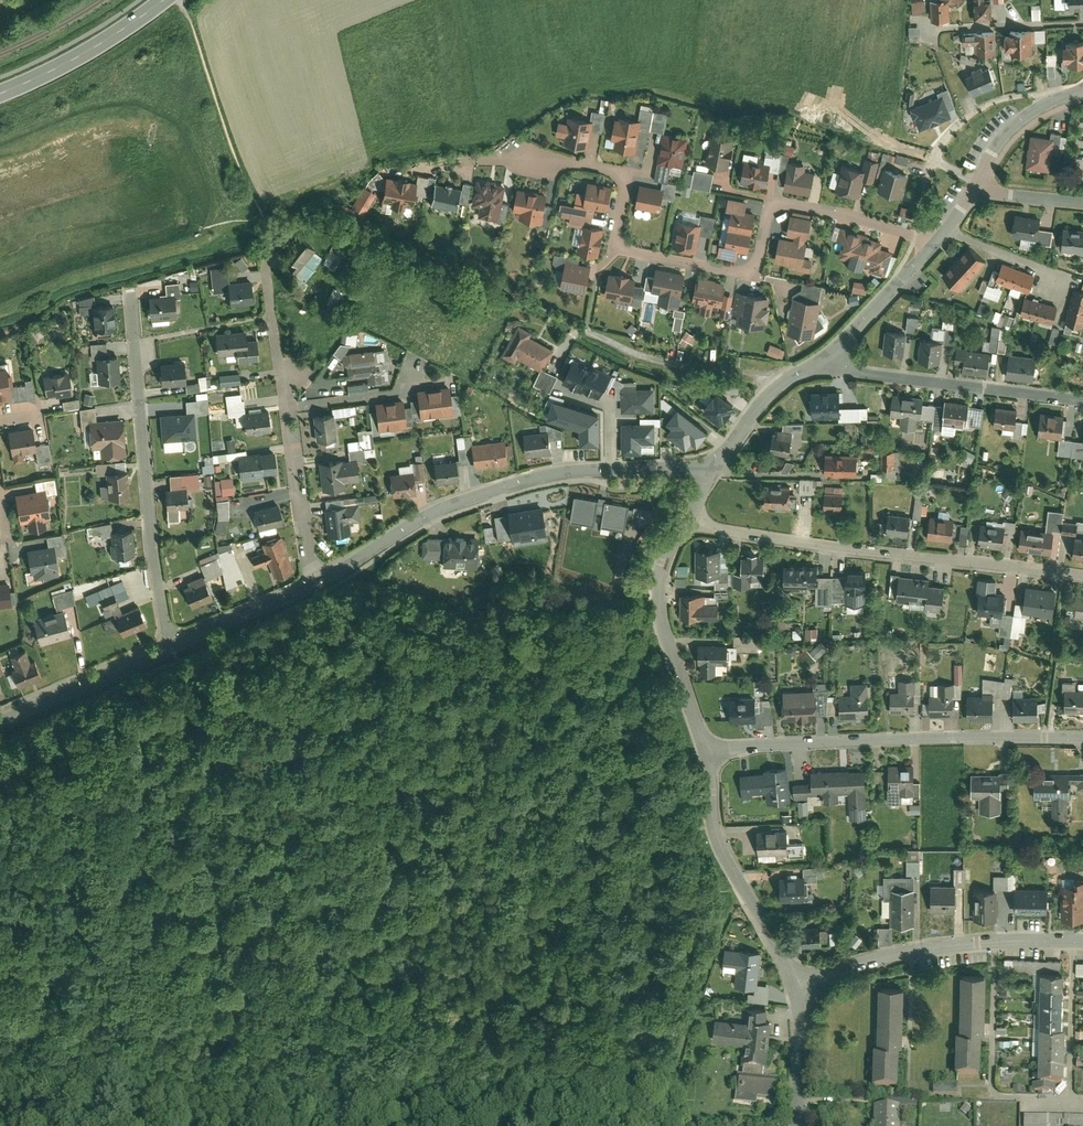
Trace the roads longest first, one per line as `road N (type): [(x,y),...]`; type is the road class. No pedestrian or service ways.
road 1 (residential): [(937,240),(789,203),(769,211),(750,271),(639,254),(618,239),(619,175),(573,160),(533,163)]
road 2 (residential): [(315,586),(429,517),(512,488),(611,469),(714,470)]
road 3 (residential): [(687,520),(854,553),(1082,578)]
road 4 (residential): [(709,754),(825,734),(1082,740)]
road 5 (residential): [(128,295),(151,557),(171,640)]
road 6 (residential): [(1082,941),(953,946),(797,987)]
road 7 (residential): [(831,355),(875,375),(1082,402)]
road 8 (residential): [(709,754),(719,853),(797,987)]
road 9 (residential): [(687,520),(661,565),(659,622),(709,754)]
road 10 (secondary): [(163,0),(122,30),(0,92)]
road 11 (residential): [(0,716),(171,640)]
road 12 (residential): [(315,586),(286,409)]
road 13 (residential): [(286,409),(267,268),(271,243)]
road 14 (residential): [(831,355),(770,401),(714,470)]
road 15 (residential): [(937,240),(831,355)]
road 16 (residential): [(171,640),(315,586)]
road 17 (residential): [(1082,88),(1009,131),(980,183)]
road 18 (residential): [(286,409),(398,392),(413,366)]
road 19 (residential): [(797,987),(803,1125)]

